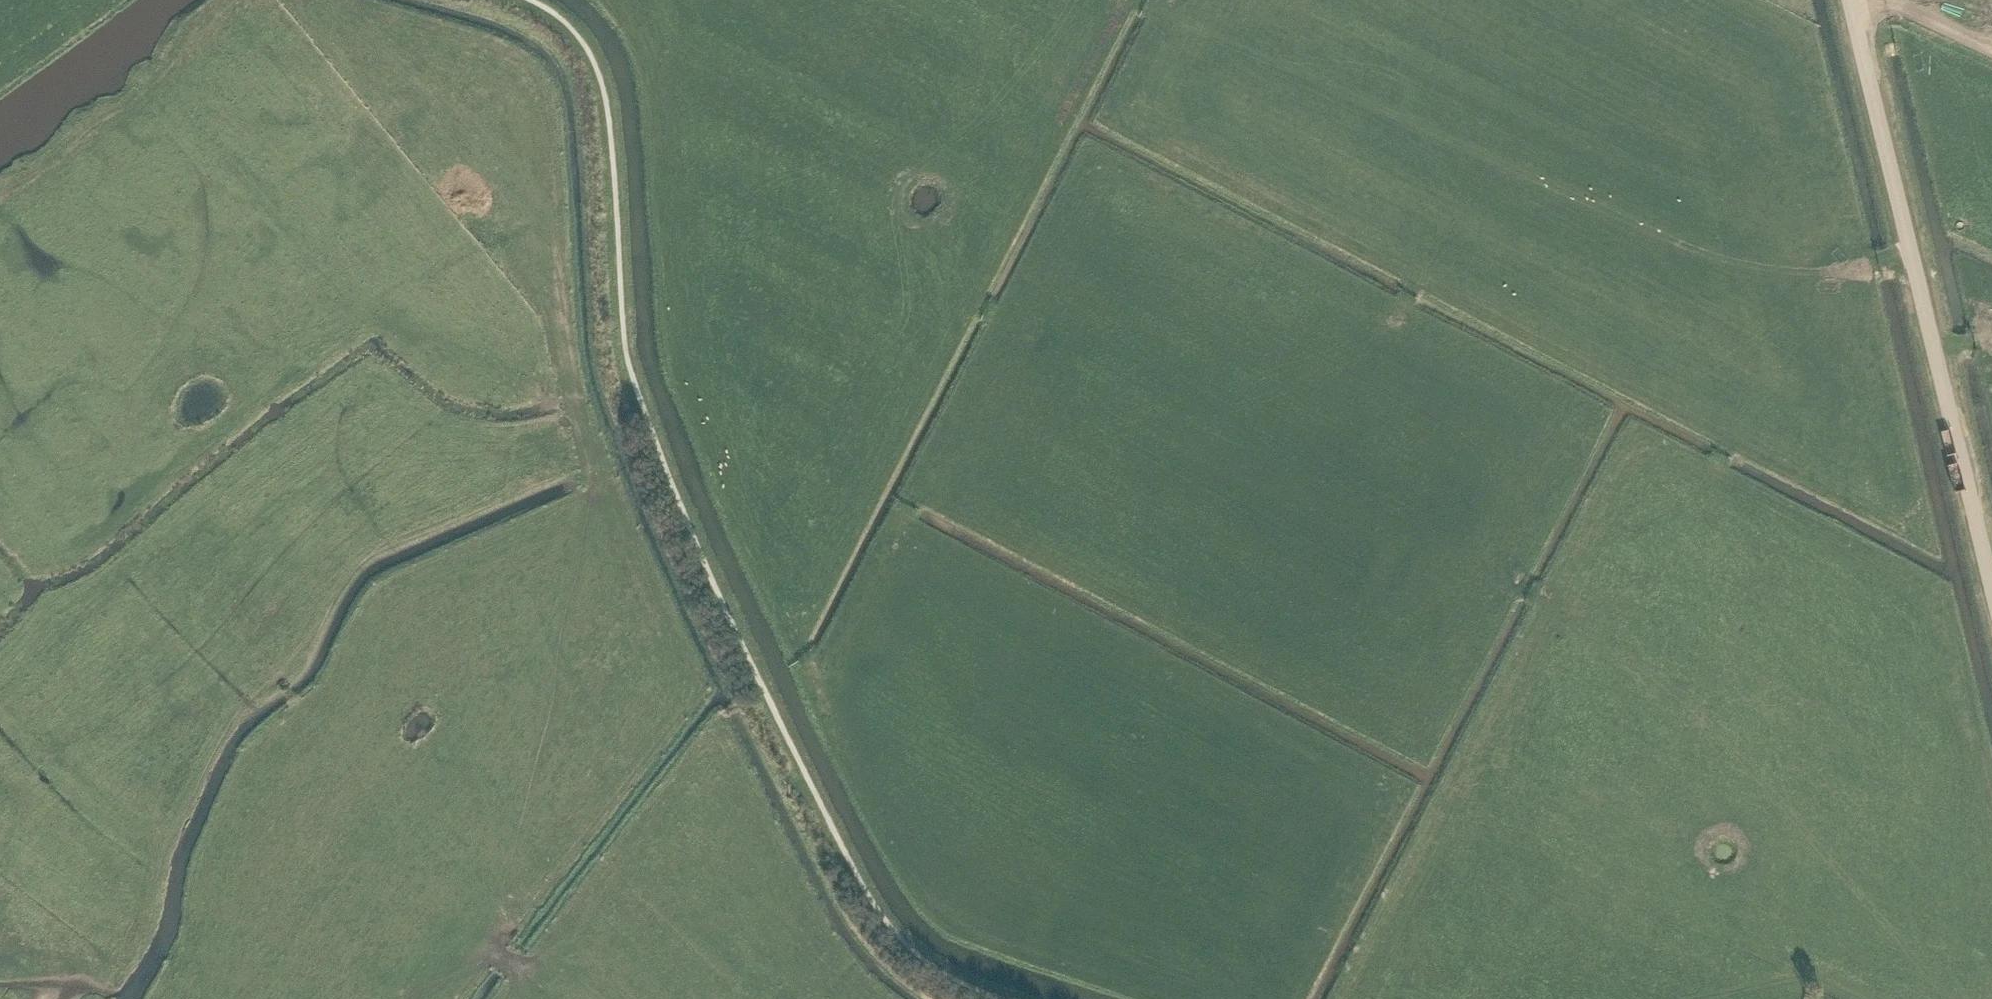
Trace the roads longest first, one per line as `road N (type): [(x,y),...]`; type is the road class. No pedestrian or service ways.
road 1 (residential): [(1991,577),(1854,0)]

